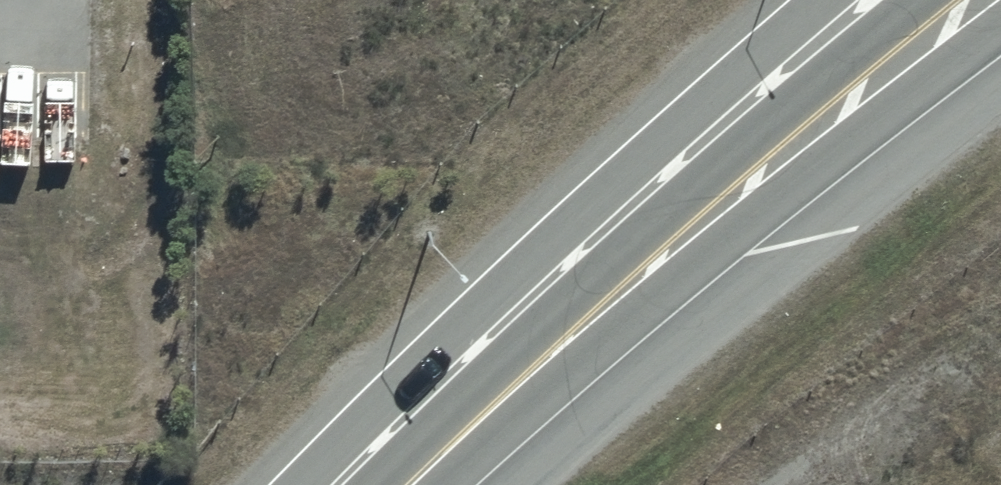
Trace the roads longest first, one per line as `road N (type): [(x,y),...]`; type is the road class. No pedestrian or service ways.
road 1 (secondary): [(405,484),(951,0)]
road 2 (secondary): [(300,484),(538,253),(823,0)]

